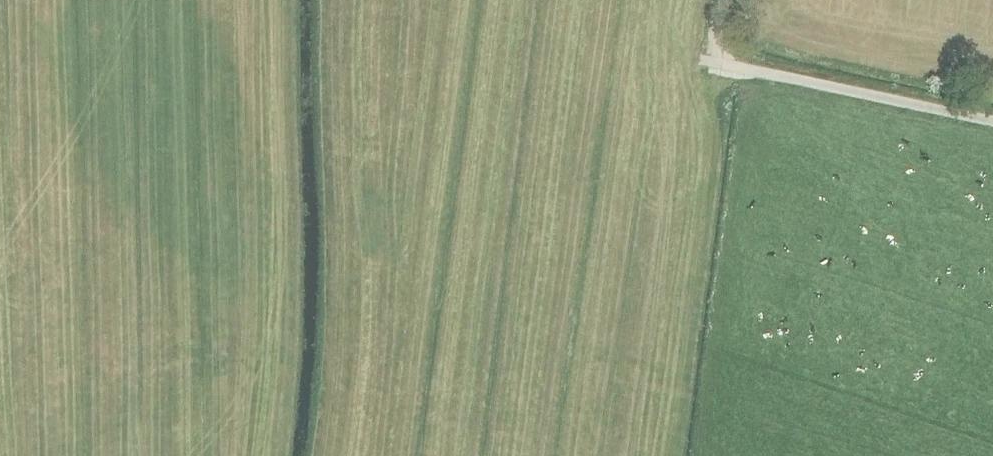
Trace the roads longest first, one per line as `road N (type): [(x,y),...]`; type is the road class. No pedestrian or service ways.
road 1 (track): [(727,0),(716,44),(720,62),(737,73),(992,121)]

